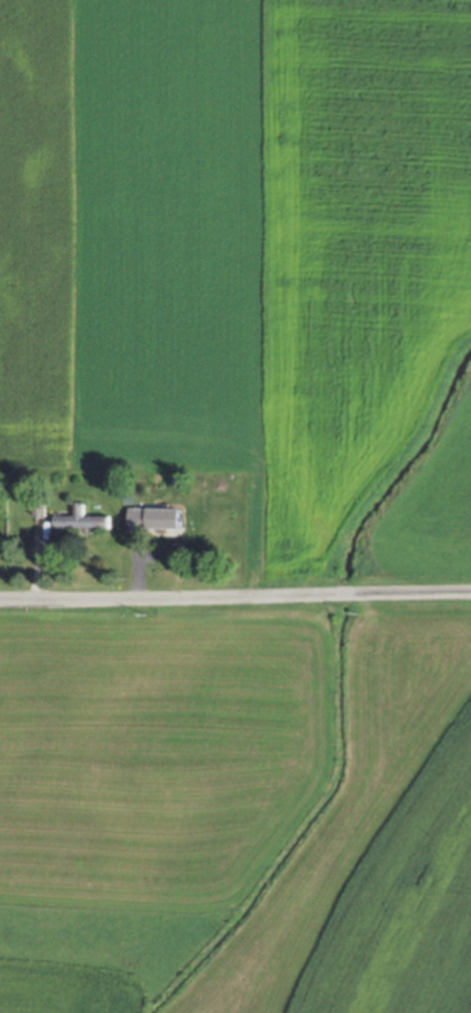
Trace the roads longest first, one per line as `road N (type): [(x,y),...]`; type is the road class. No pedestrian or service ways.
road 1 (residential): [(470,608),(0,604)]

